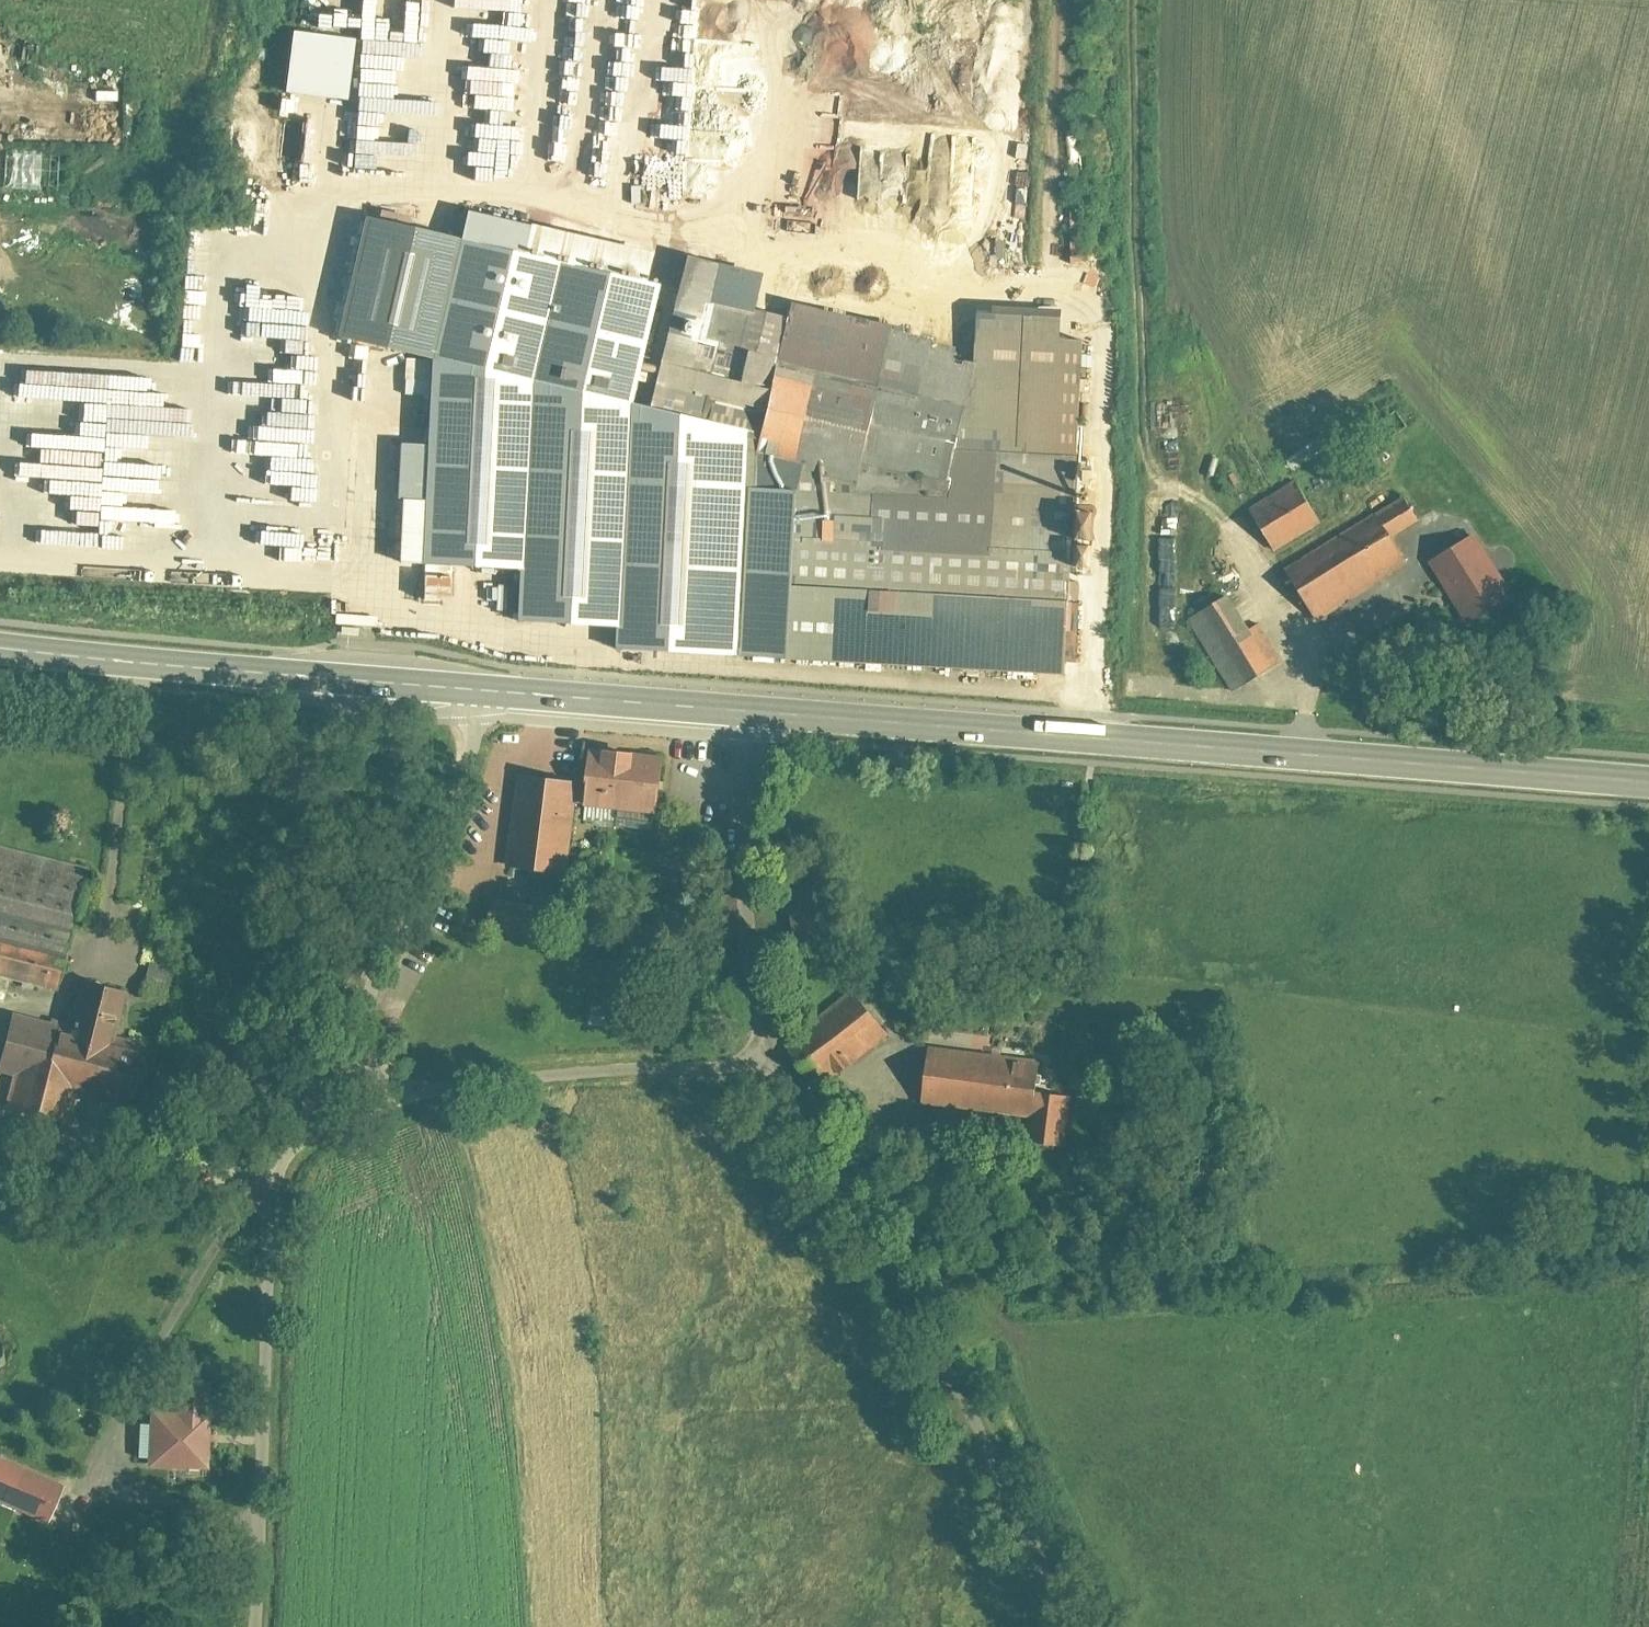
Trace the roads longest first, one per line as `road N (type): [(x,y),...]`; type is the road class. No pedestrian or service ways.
road 1 (primary): [(754,714),(1648,785)]
road 2 (residential): [(1068,1626),(941,1363),(773,1059)]
road 3 (residential): [(316,1099),(276,1178),(257,1626)]
road 4 (primary): [(0,649),(510,697)]
road 5 (residential): [(316,1099),(514,1070),(773,1059)]
road 6 (residential): [(510,697),(316,1099)]
road 7 (residential): [(773,1059),(741,867),(754,714)]
road 8 (primary): [(510,697),(754,714)]

